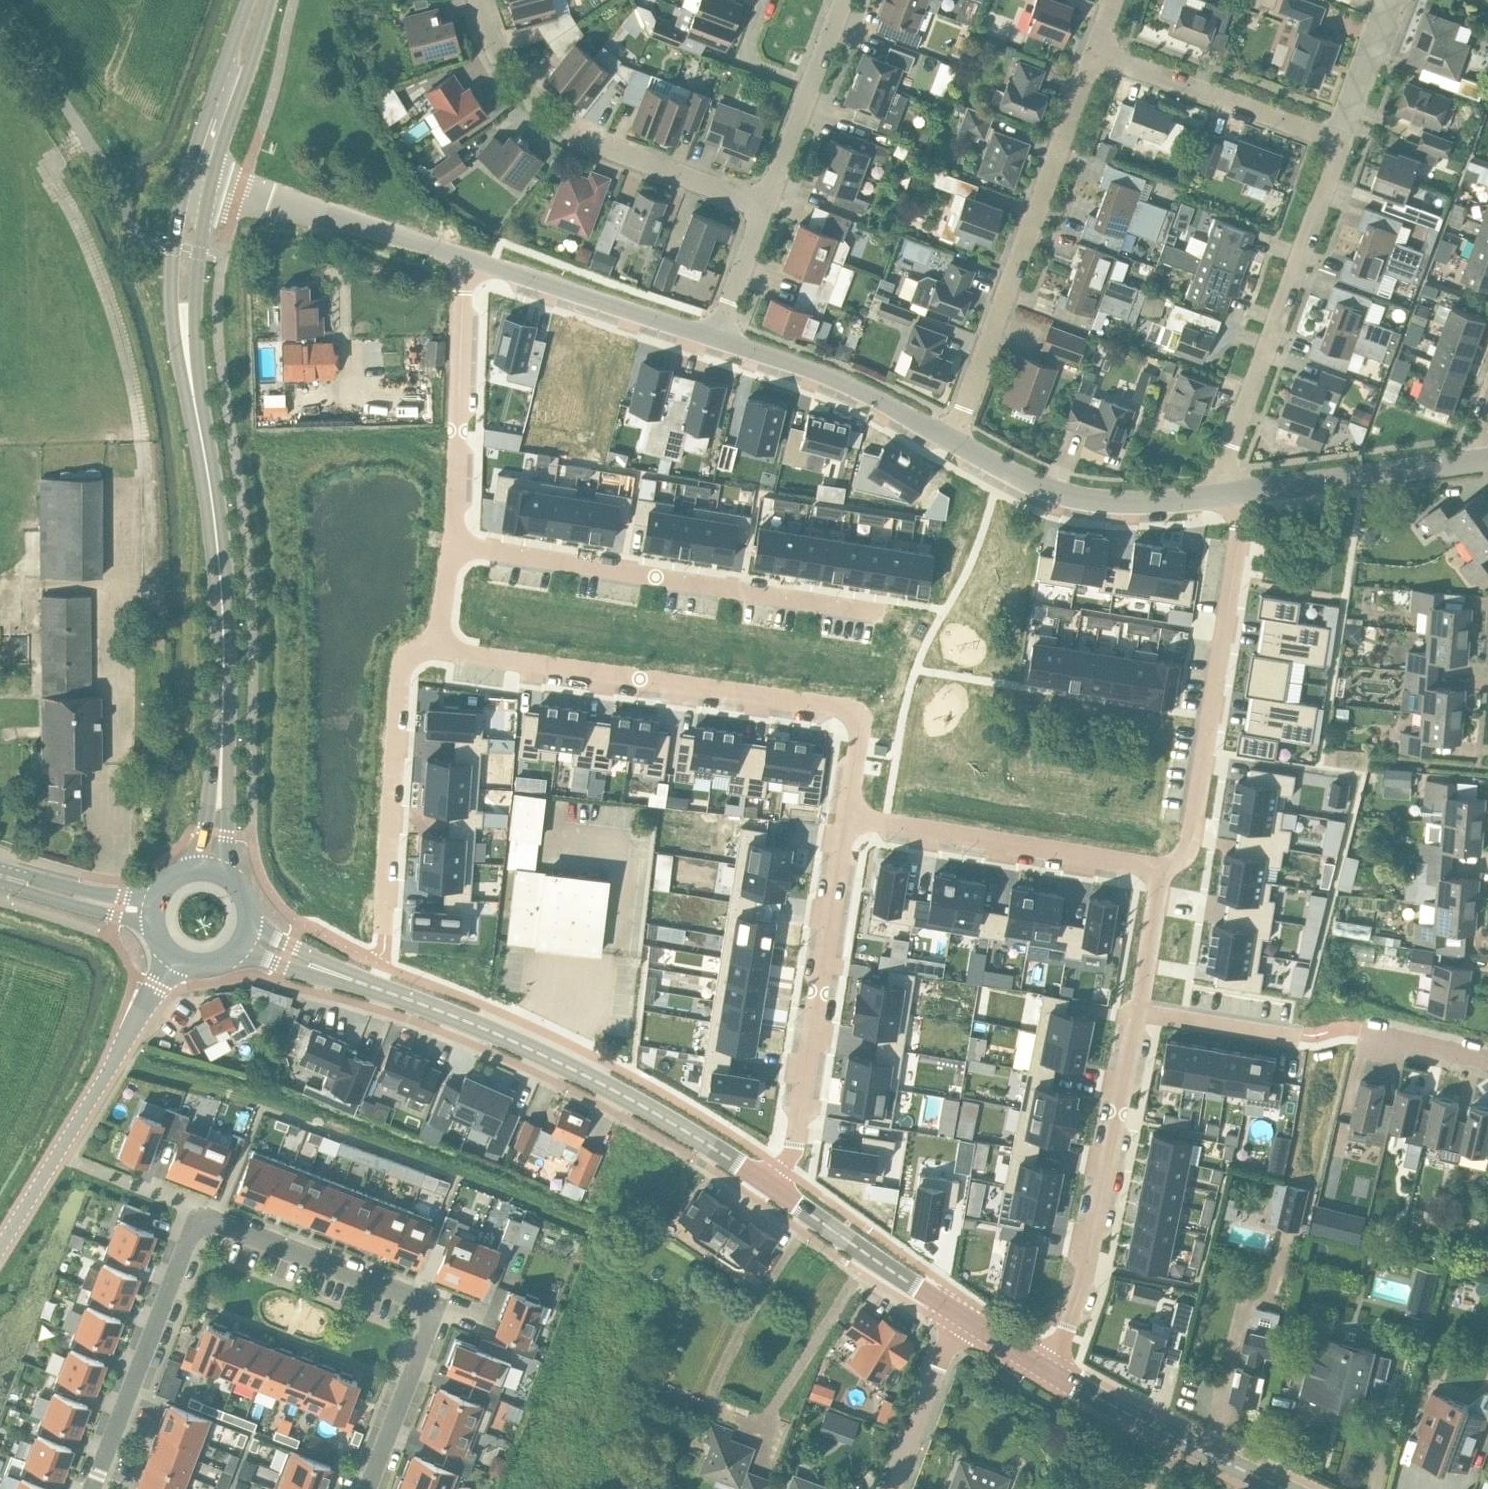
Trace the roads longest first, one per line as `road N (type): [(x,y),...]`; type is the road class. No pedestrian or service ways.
road 1 (residential): [(366,1488),(436,1306),(199,1215),(93,1488)]
road 2 (tertiary): [(769,1183),(597,1081),(359,981)]
road 3 (residential): [(455,545),(879,614)]
road 4 (residential): [(852,710),(434,645)]
road 5 (residential): [(950,439),(1096,50)]
road 6 (residential): [(1164,868),(1184,856),(1191,832),(1238,493)]
road 7 (residential): [(847,814),(794,1144),(769,1183)]
road 8 (residential): [(1220,495),(1338,138)]
road 9 (residential): [(767,204),(572,132),(502,68),(475,0)]
road 10 (residential): [(1046,1369),(1086,1280),(1136,1011)]
road 11 (unclassified): [(0,1248),(173,956)]
road 12 (residential): [(1164,868),(847,814)]
road 13 (residential): [(434,645),(407,659),(401,677),(386,932)]
road 14 (residential): [(466,259),(455,545)]
road 15 (unclassified): [(1220,495),(1085,499),(1037,487),(950,439)]
road 16 (secondary): [(200,440),(215,525),(224,712)]
road 17 (tertiary): [(1287,1488),(1046,1369)]
road 18 (secondary): [(189,177),(173,250),(174,316),(200,440)]
road 19 (unclassified): [(466,259),(211,183)]
road 20 (unclassified): [(716,340),(466,259)]
road 21 (secondary): [(200,440),(197,252),(211,183)]
road 22 (residential): [(1338,138),(1096,50)]
road 23 (unclassified): [(950,439),(846,385),(716,340)]
road 24 (unclassified): [(1472,463),(1238,493)]
road 25 (tertiary): [(957,1314),(769,1183)]
road 26 (unclassified): [(116,193),(68,108),(0,16)]
road 27 (secondary): [(211,183),(270,0)]
road 28 (residential): [(892,1488),(957,1314)]
road 29 (secondary): [(245,0),(189,177)]
road 30 (residential): [(1136,1011),(1301,1034)]
road 31 (secondary): [(0,876),(155,934)]
road 32 (secondary): [(232,877),(224,712)]
road 33 (secondary): [(224,712),(206,830),(184,869)]
road 34 (secondary): [(159,889),(106,895),(0,874)]
road 35 (residential): [(1338,138),(1385,0)]
road 36 (residential): [(1136,1011),(1164,868)]
road 37 (residential): [(716,340),(767,204)]
road 38 (tertiary): [(226,956),(359,981)]
road 39 (residential): [(809,88),(747,62),(742,49),(762,0)]
road 40 (tertiary): [(359,981),(271,935),(249,914)]
road 41 (residential): [(1487,1059),(1366,1033)]
road 42 (residential): [(767,204),(809,88)]

